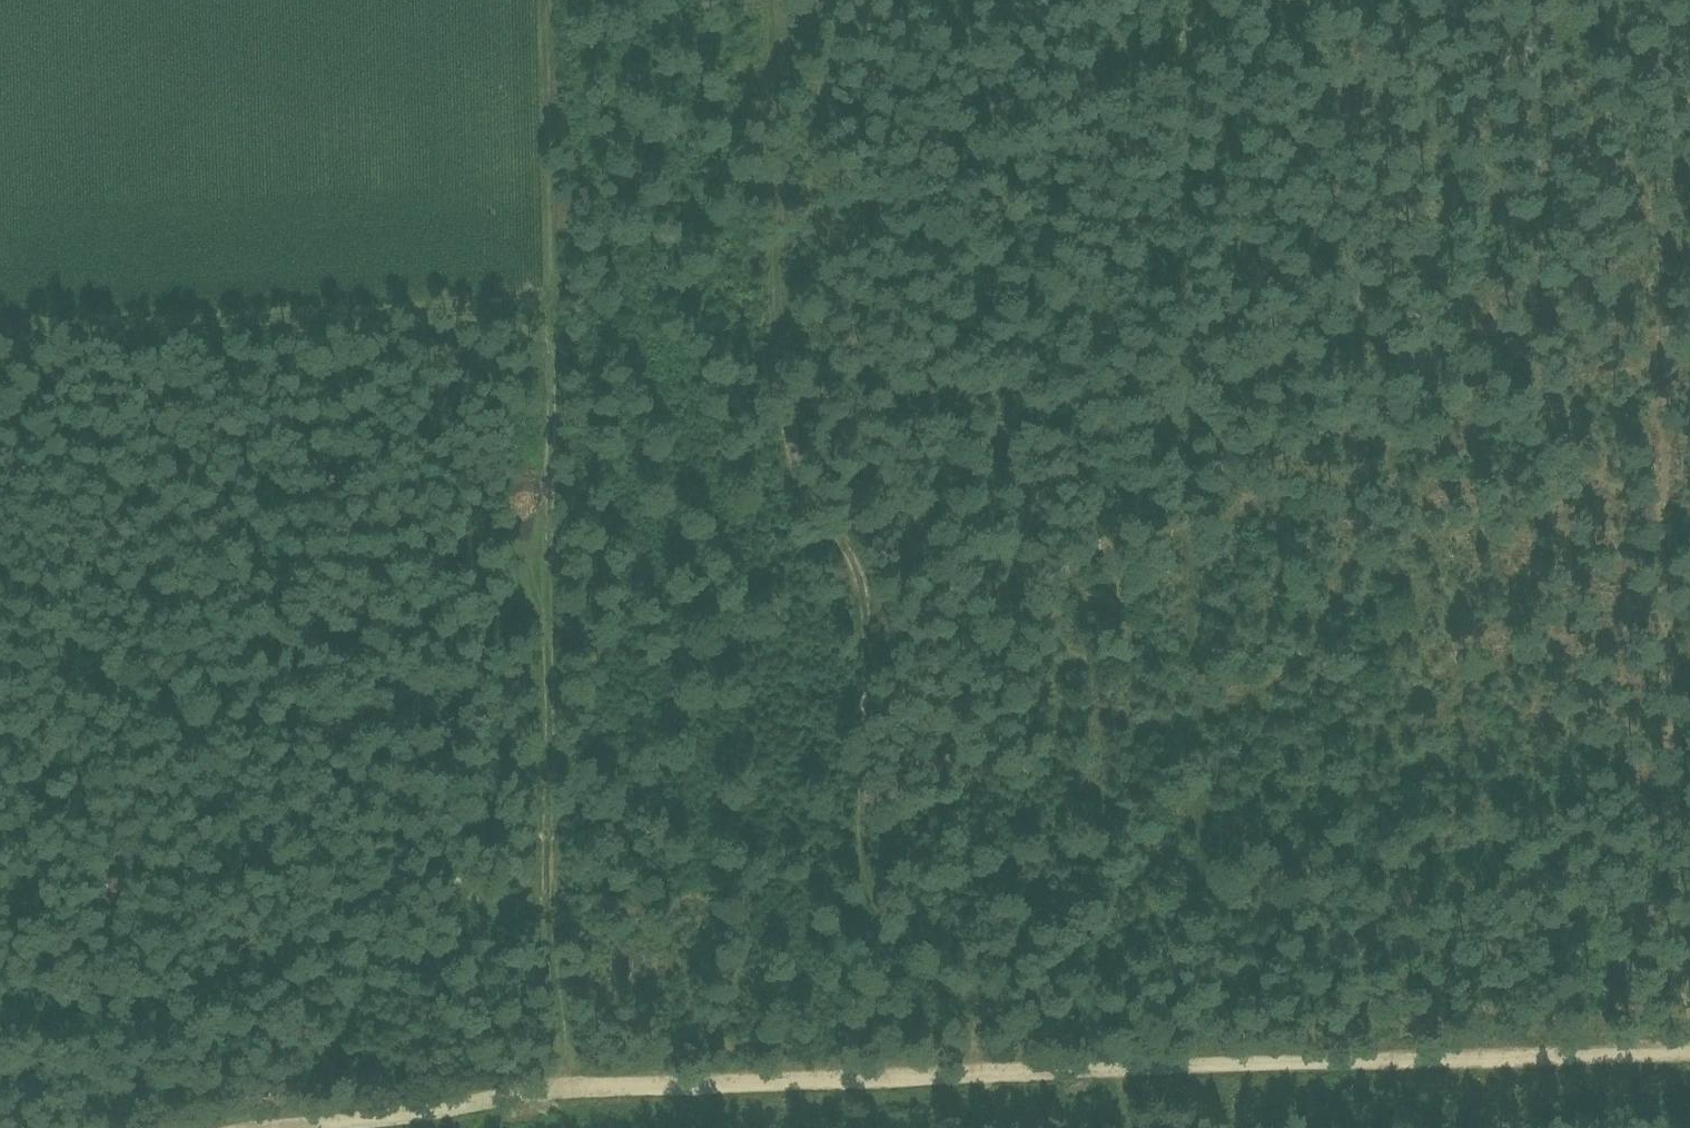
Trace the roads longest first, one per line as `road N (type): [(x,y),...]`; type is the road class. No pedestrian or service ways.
road 1 (track): [(216,1127),(564,1077),(1689,1049)]
road 2 (track): [(978,1067),(967,1019),(897,931),(878,892),(867,602),(860,565),(820,506),(793,439),(779,0)]
road 3 (track): [(564,1077),(564,292)]

